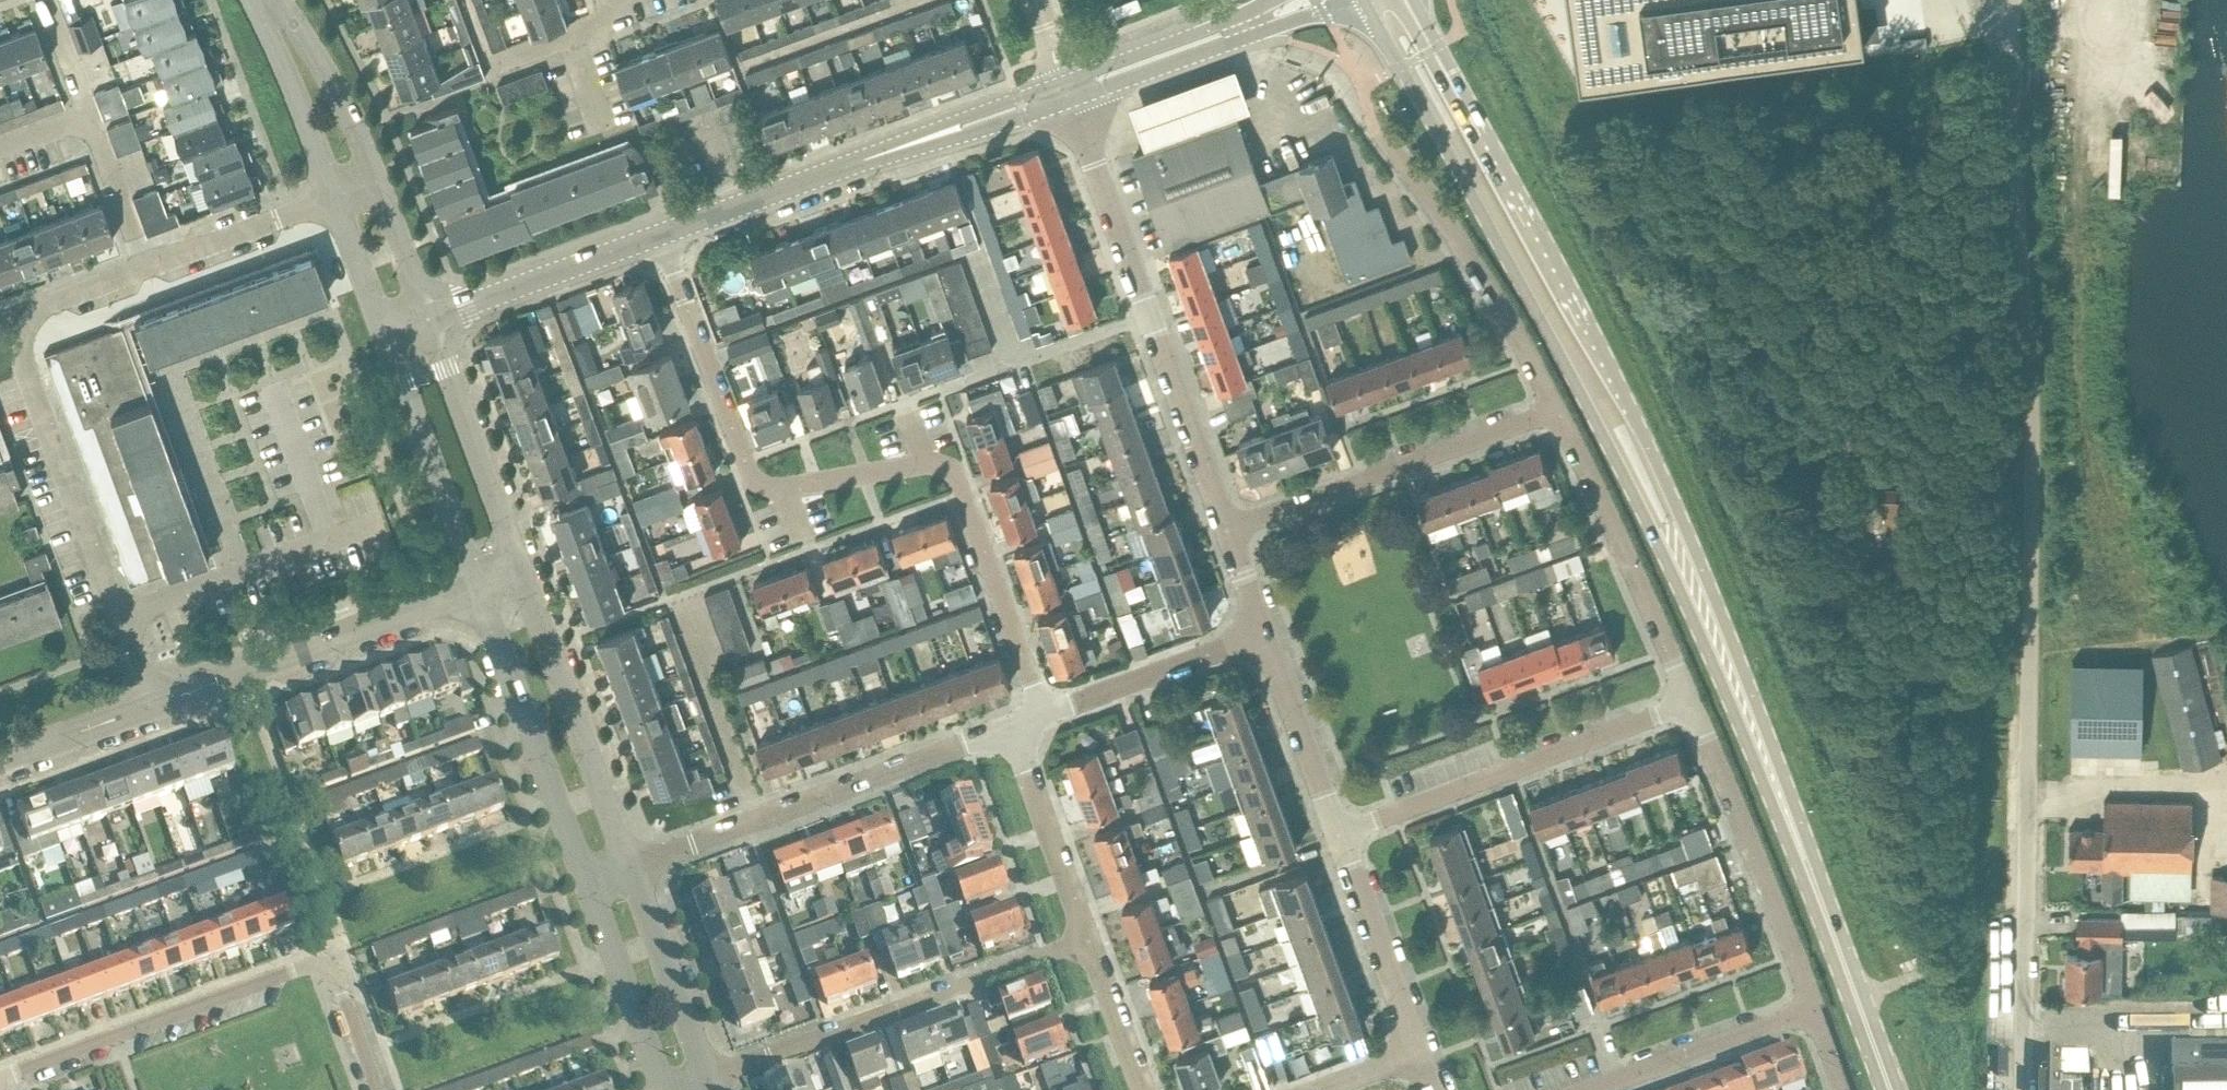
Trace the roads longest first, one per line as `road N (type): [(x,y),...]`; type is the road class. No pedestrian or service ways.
road 1 (unclassified): [(2023,1089),(2033,373),(2010,46)]
road 2 (primary): [(1361,0),(1599,425),(1767,768)]
road 3 (primary): [(1767,768),(1737,655),(1651,448),(1409,0)]
road 4 (residential): [(1043,713),(954,473),(925,466),(788,489),(757,485),(664,235)]
road 5 (residential): [(150,706),(21,341),(39,311),(145,268)]
road 6 (residential): [(381,1089),(338,979),(313,961),(0,1079)]
road 7 (residential): [(1226,529),(1076,107)]
road 8 (residential): [(628,861),(1013,729)]
road 9 (residential): [(708,1084),(1089,944)]
road 10 (residential): [(1337,833),(1692,703)]
road 11 (residential): [(1226,529),(1561,411)]
road 12 (unclassified): [(150,706),(481,587)]
road 13 (primary): [(1887,1089),(1767,768)]
road 14 (residential): [(1561,411),(1480,270),(1378,133)]
road 15 (residential): [(1814,1008),(1692,703)]
road 16 (residential): [(1692,703),(1561,411)]
road 17 (unclassified): [(628,861),(520,574)]
road 18 (unclassified): [(481,587),(586,874)]
road 19 (unclassified): [(1076,107),(1345,0)]
road 20 (unclassified): [(385,332),(481,587)]
road 21 (unclassified): [(520,574),(428,319)]
road 22 (unclassified): [(428,319),(664,235)]
road 23 (residential): [(1589,1089),(1814,1008)]
road 24 (unclassified): [(708,1084),(628,861)]
road 25 (residential): [(1418,1054),(1337,833)]
road 26 (residential): [(1043,713),(1263,633)]
road 27 (unclassified): [(586,874),(663,1089)]
road 28 (residential): [(1089,944),(1013,729)]
road 29 (unclassified): [(861,160),(906,160),(1076,107)]
road 30 (unclassified): [(1067,82),(900,138),(861,160)]
road 31 (unclassified): [(1268,0),(1067,82)]
road 32 (unclassified): [(379,184),(360,128),(316,45),(275,0)]
road 33 (residential): [(1337,833),(1263,633)]
road 34 (unclassified): [(260,0),(334,198)]
road 35 (unclassified): [(664,235),(861,160)]
road 36 (residential): [(145,268),(334,198)]
road 37 (residential): [(145,268),(92,117)]
road 38 (unclassified): [(0,759),(150,706)]
road 39 (residential): [(491,66),(620,16),(613,0)]
road 40 (residential): [(1142,1089),(1089,944)]
road 41 (unclassified): [(428,319),(379,184)]
road 42 (unclassified): [(334,198),(385,332)]
road 43 (residential): [(92,117),(49,0)]

